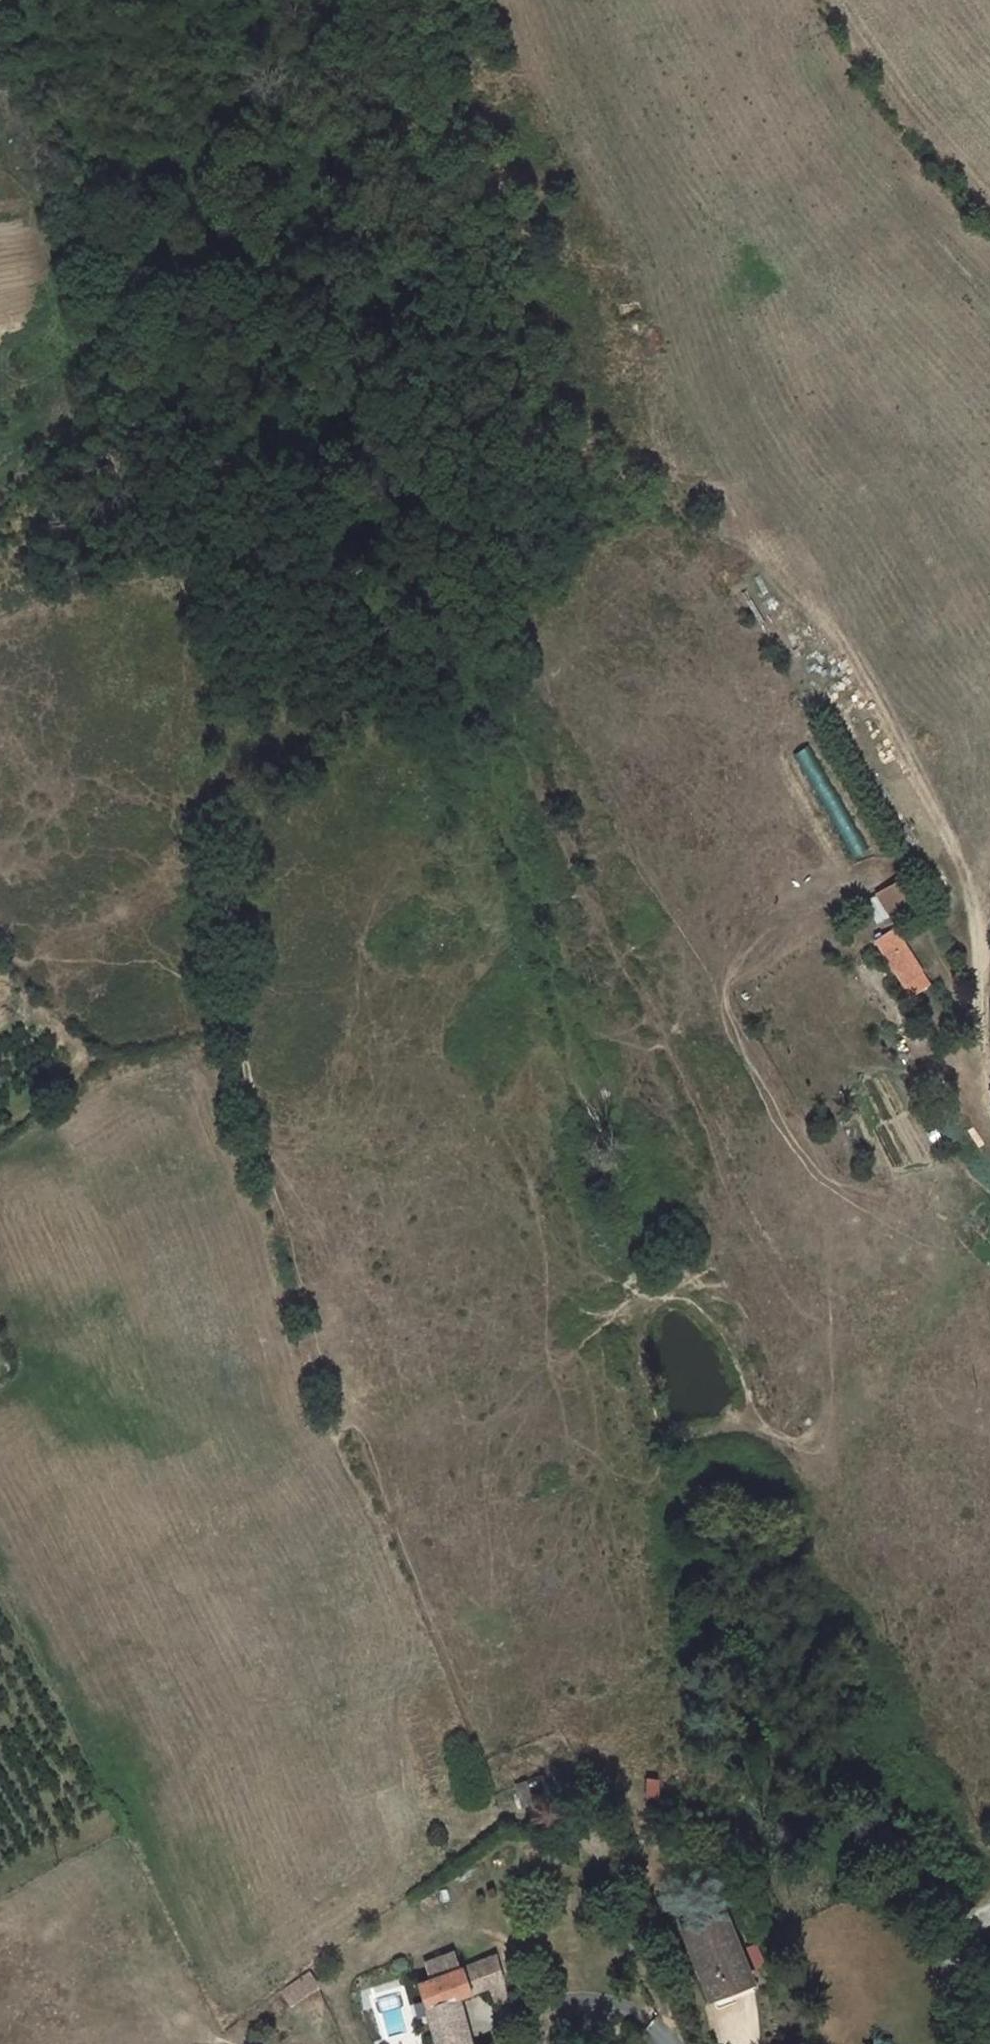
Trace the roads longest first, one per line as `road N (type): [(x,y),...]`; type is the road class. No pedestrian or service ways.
road 1 (unclassified): [(949,2043),(948,1973),(962,1925),(989,1886)]

